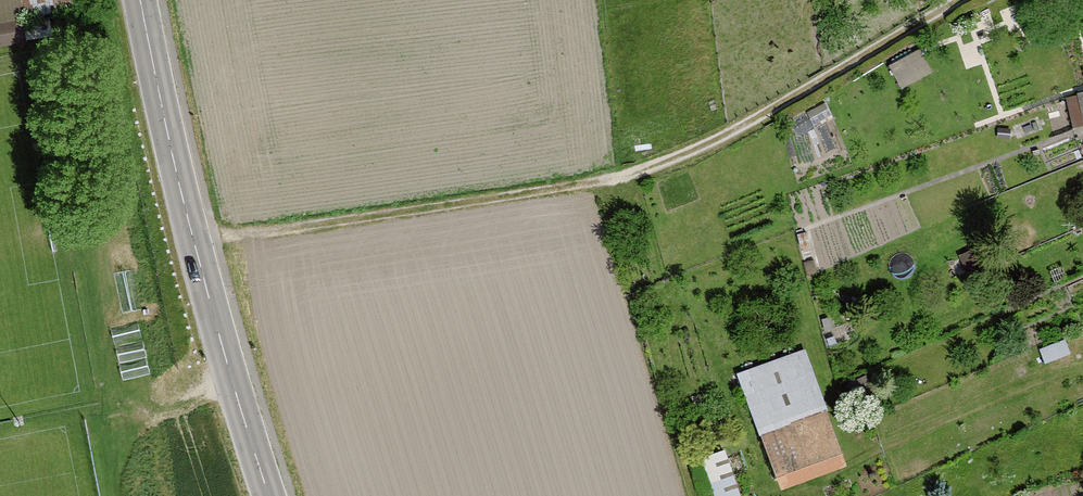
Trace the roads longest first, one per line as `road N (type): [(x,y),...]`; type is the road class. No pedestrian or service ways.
road 1 (track): [(200,239),(263,239),(509,205),(637,179),(716,150),(970,0)]
road 2 (secondary): [(149,0),(189,204),(274,495)]

